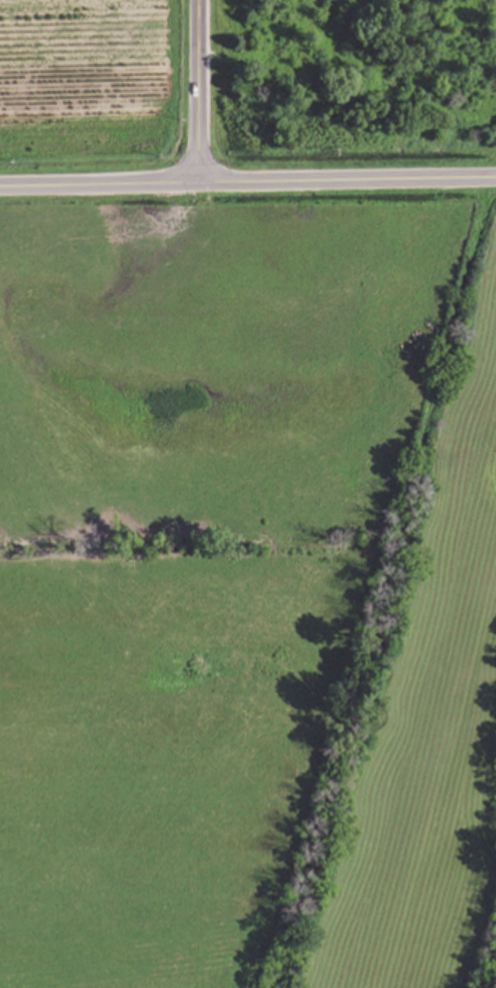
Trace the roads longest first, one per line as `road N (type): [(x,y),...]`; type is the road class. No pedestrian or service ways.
road 1 (tertiary): [(495,180),(0,189)]
road 2 (tertiary): [(201,184),(201,0)]

